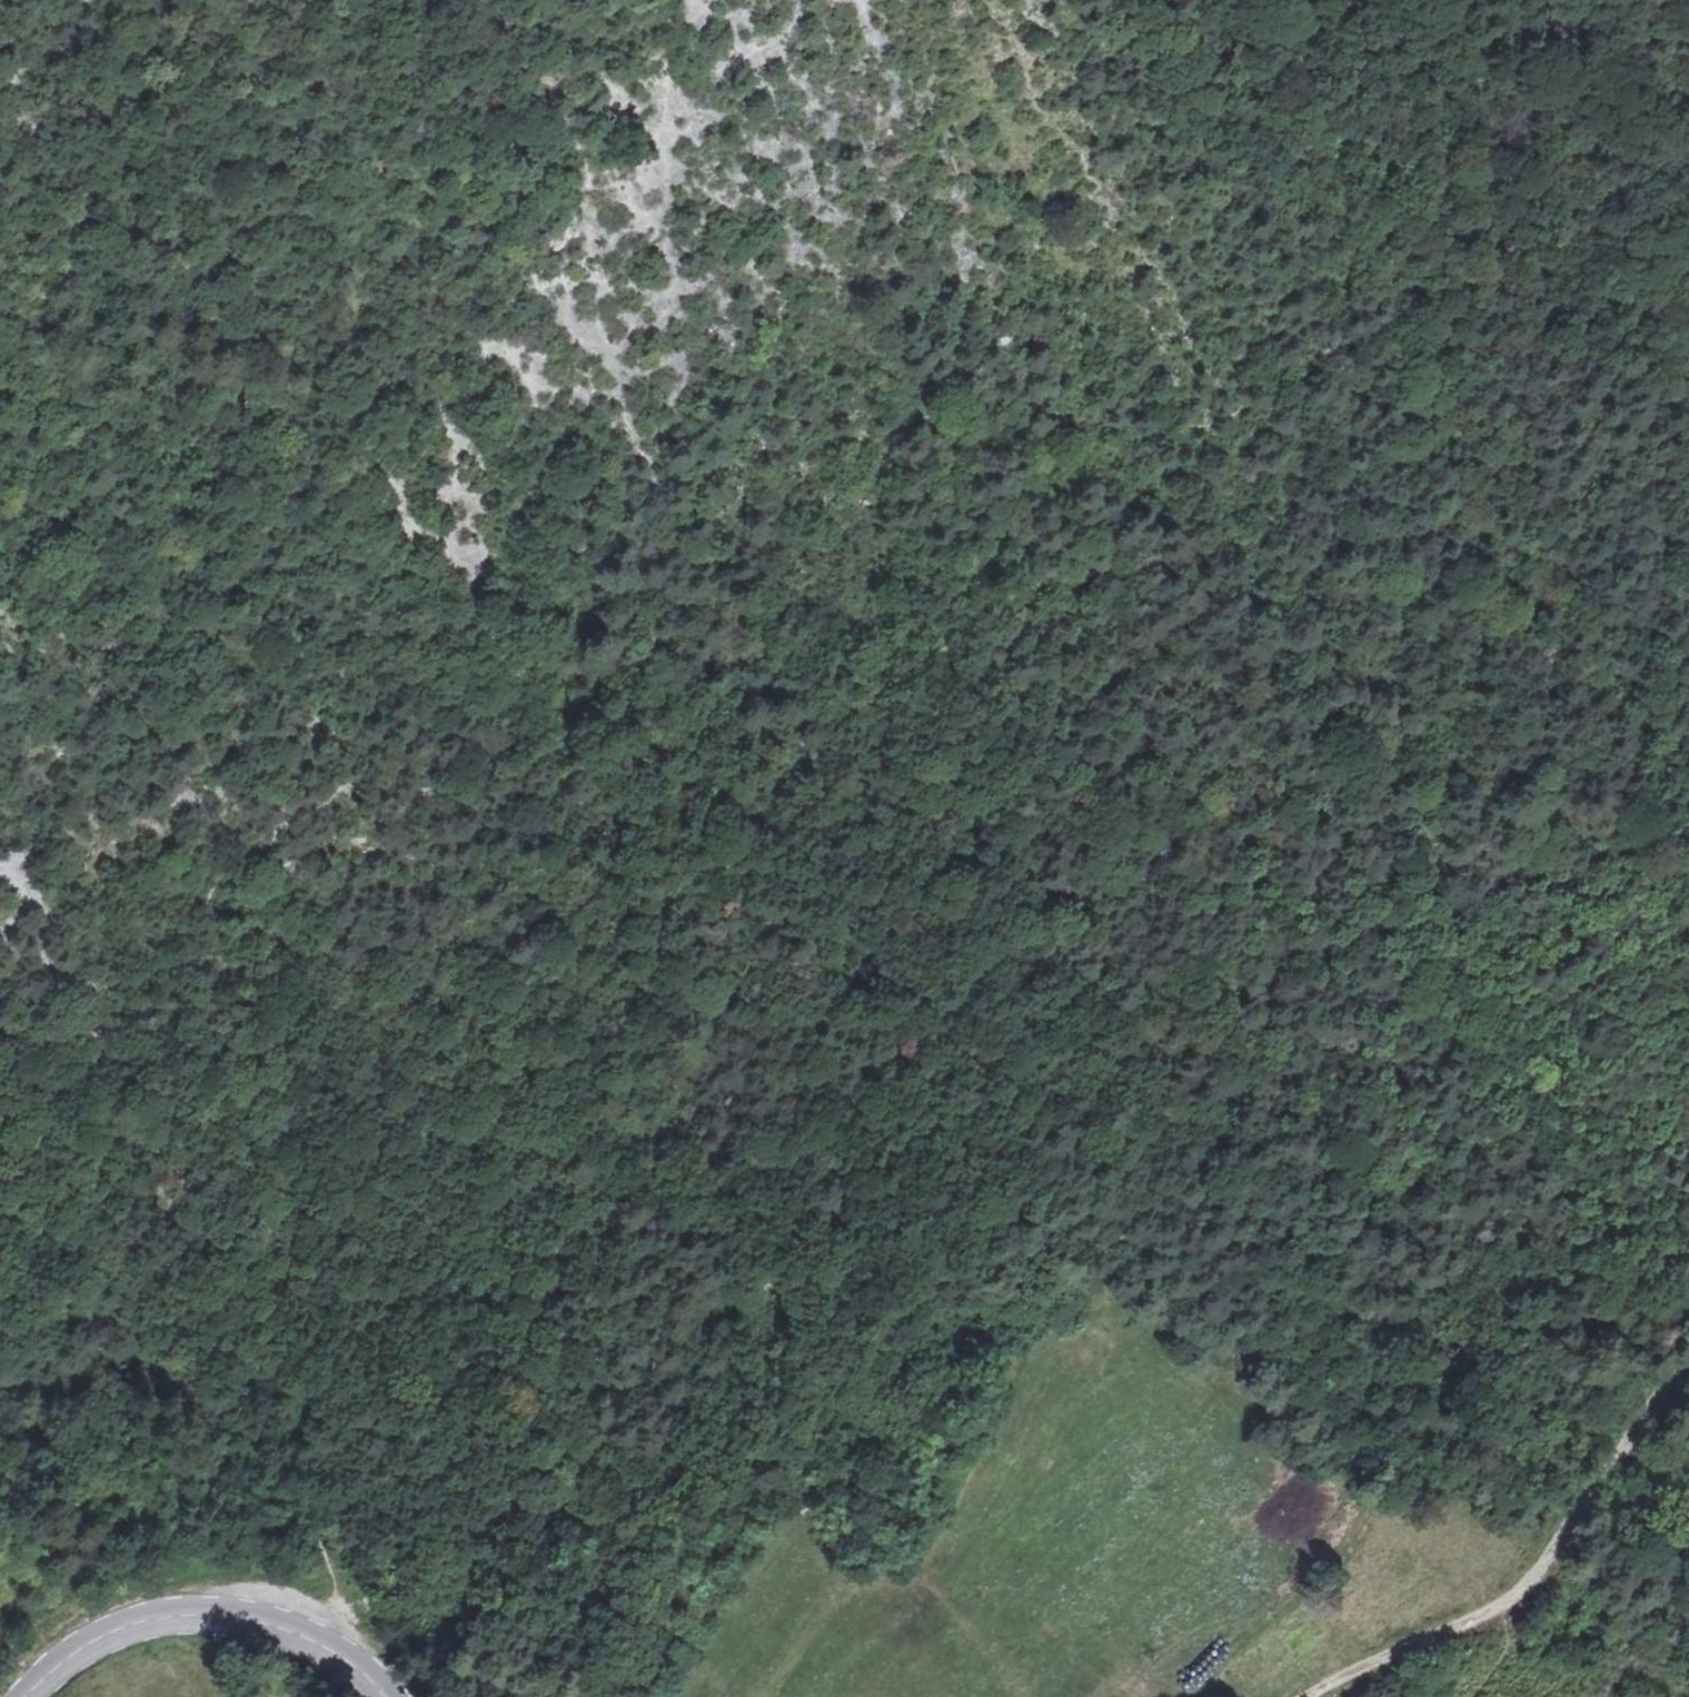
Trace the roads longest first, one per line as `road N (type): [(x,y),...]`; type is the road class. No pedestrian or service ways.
road 1 (track): [(1305,1696),(1527,1589),(1688,1360)]
road 2 (secondary): [(386,1696),(317,1645),(206,1614),(148,1620),(109,1636),(29,1696)]

